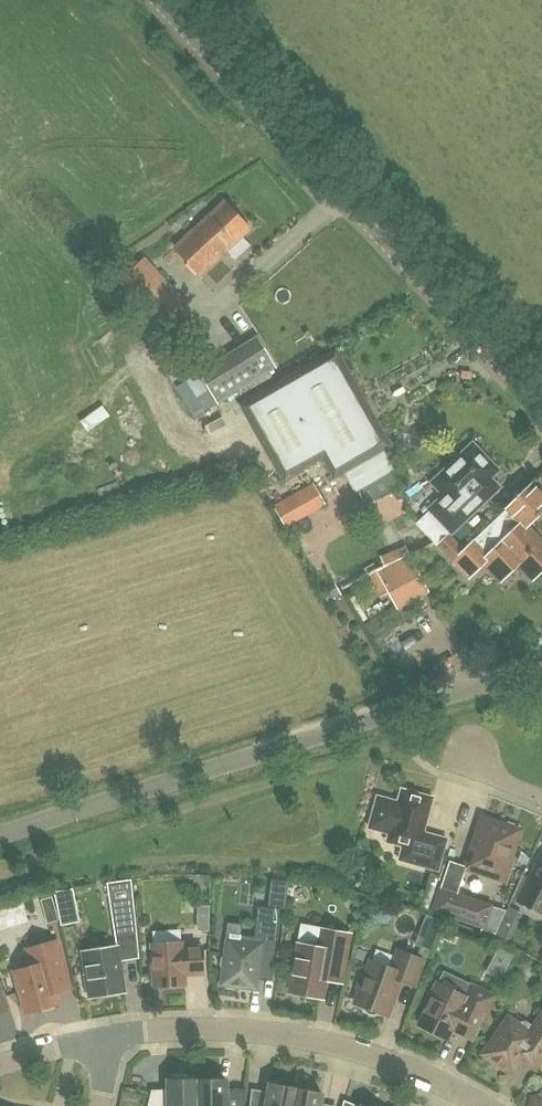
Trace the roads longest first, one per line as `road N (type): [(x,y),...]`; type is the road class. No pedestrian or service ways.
road 1 (unclassified): [(0,837),(541,672)]
road 2 (tertiary): [(541,412),(157,0)]
road 3 (residential): [(482,1105),(358,1049),(274,1032),(190,1029),(111,1038)]

